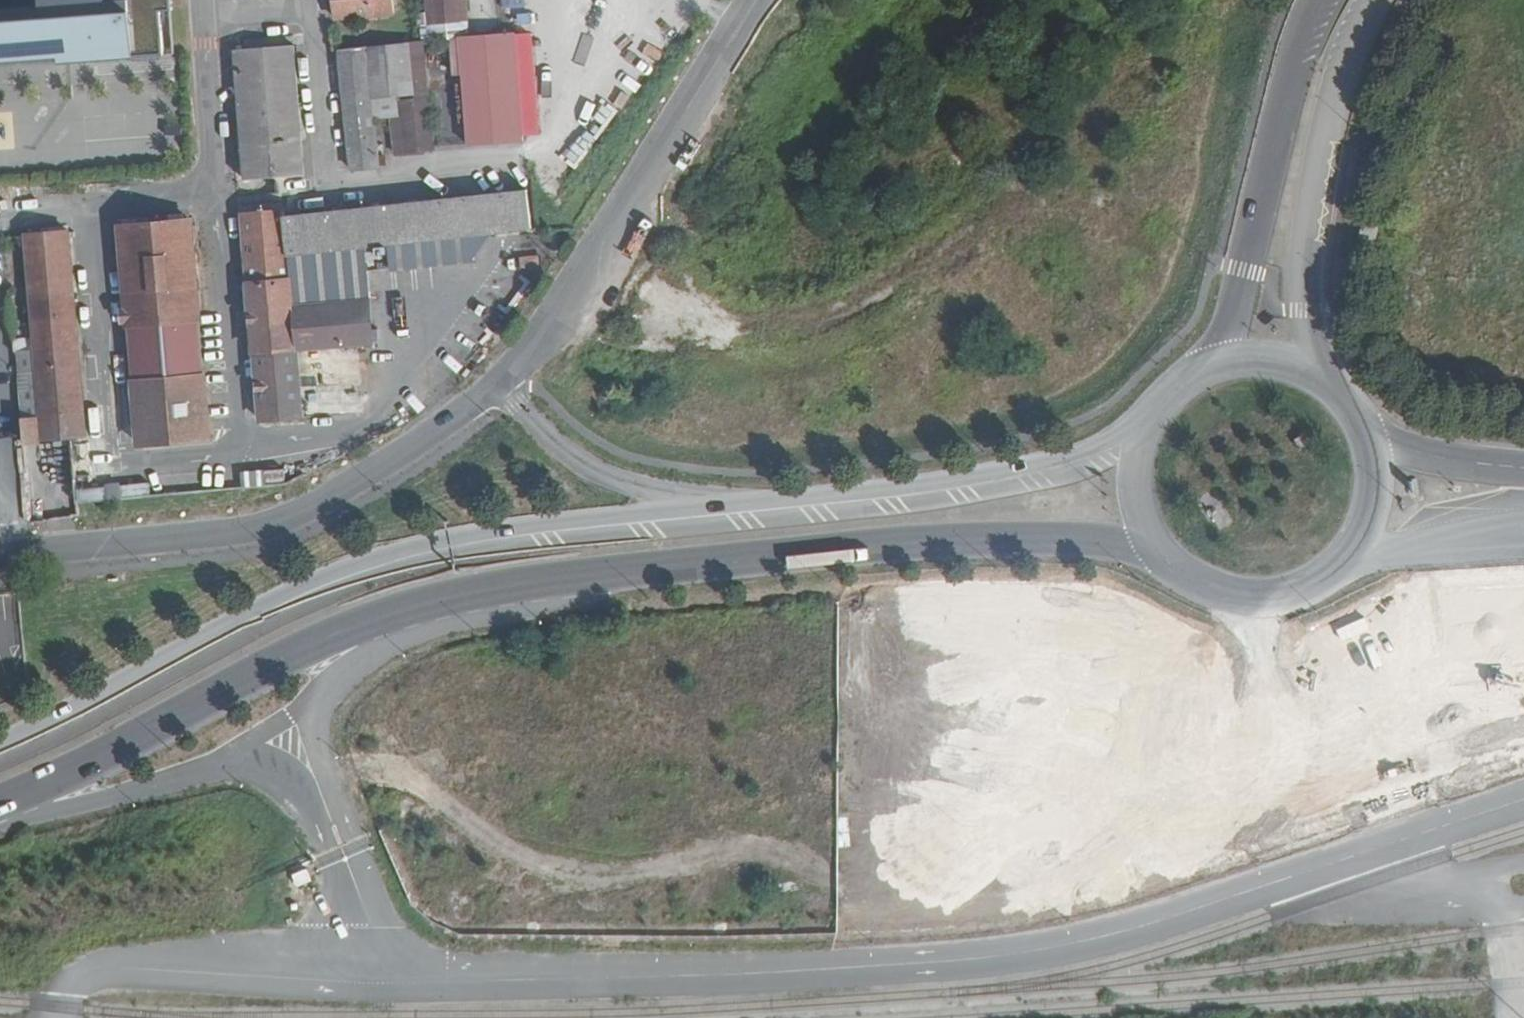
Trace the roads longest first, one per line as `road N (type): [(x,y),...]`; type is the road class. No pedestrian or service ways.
road 1 (primary): [(0,802),(343,631),(490,586),(899,545),(1047,539),(1156,549)]
road 2 (residential): [(0,555),(219,534),(276,521),(369,471),(494,383),(543,339),(758,0)]
road 3 (primary): [(1146,426),(1084,460),(1034,475),(793,508),(551,528),(438,547),(332,579)]
road 4 (primary): [(1156,549),(1201,586),(1259,599),(1317,582),(1348,555),(1374,499),(1374,458),(1361,420),(1323,379)]
road 5 (primary): [(1323,379),(1307,311),(1312,211),(1327,123),(1379,0)]
road 6 (primary): [(1316,0),(1209,367)]
road 7 (primary): [(332,579),(0,761)]
road 8 (primary): [(332,579),(0,739)]
road 9 (primary): [(1146,426),(1134,489),(1156,549)]

